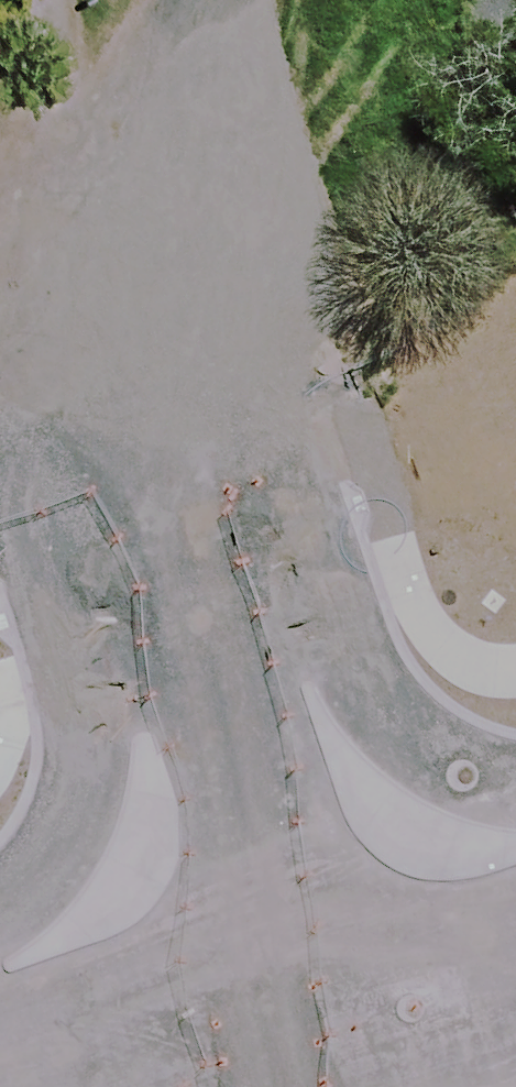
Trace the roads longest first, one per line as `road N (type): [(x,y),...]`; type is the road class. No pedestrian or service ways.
road 1 (unclassified): [(284,1086),(135,620),(94,298)]
road 2 (primary): [(515,961),(121,1086)]
road 3 (track): [(94,298),(180,0)]
road 4 (track): [(135,620),(0,660)]

